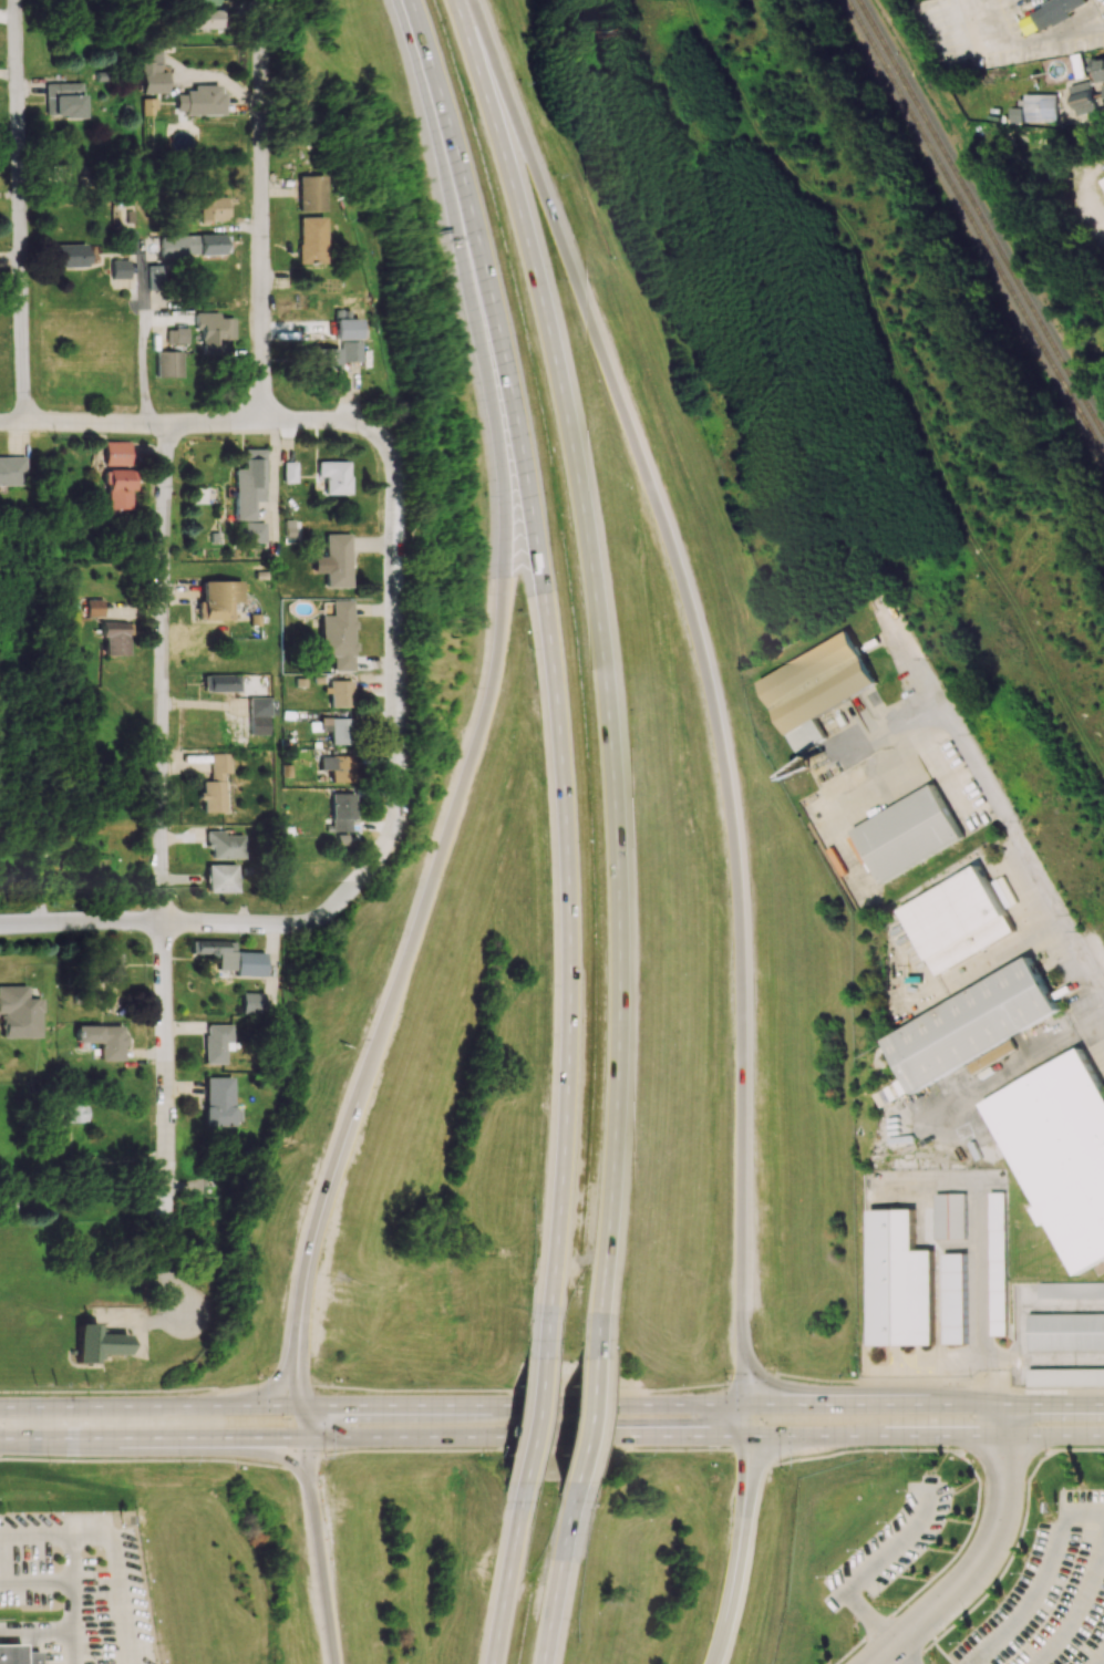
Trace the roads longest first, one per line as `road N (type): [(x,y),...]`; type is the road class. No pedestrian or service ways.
road 1 (motorway): [(742,1342),(742,960),(710,683),(687,585),(613,379),(460,0)]
road 2 (motorway): [(596,1358),(619,1189),(625,1029),(601,632),(541,285),(455,0)]
road 3 (motorway): [(462,204),(508,538),(505,610),(491,689),(432,887),(312,1243),(296,1343)]
road 4 (motorway): [(462,204),(512,410),(546,644),(570,909),(570,1062),(545,1354)]
road 5 (secondary): [(0,1440),(1103,1435)]
road 6 (secondary): [(1103,1404),(0,1407)]
road 7 (residential): [(166,426),(166,1265),(188,1317)]
road 8 (residential): [(386,449),(398,808),(362,879)]
road 9 (residential): [(266,0),(269,425)]
road 10 (residential): [(19,0),(24,423)]
road 11 (residential): [(386,449),(357,427),(0,423)]
road 12 (residential): [(362,879),(319,922),(293,928),(0,928)]
road 13 (residential): [(1007,1404),(1008,1479),(997,1539),(977,1570),(875,1663)]
road 14 (motorway): [(400,0),(462,204)]
road 15 (motorway): [(311,1489),(334,1663)]
road 16 (motorway): [(523,1498),(493,1663)]
road 17 (motorway): [(543,1663),(572,1498)]
road 18 (motorway): [(715,1663),(743,1509)]
road 19 (motorway): [(545,1354),(523,1498)]
road 20 (motorway): [(572,1498),(596,1358)]

